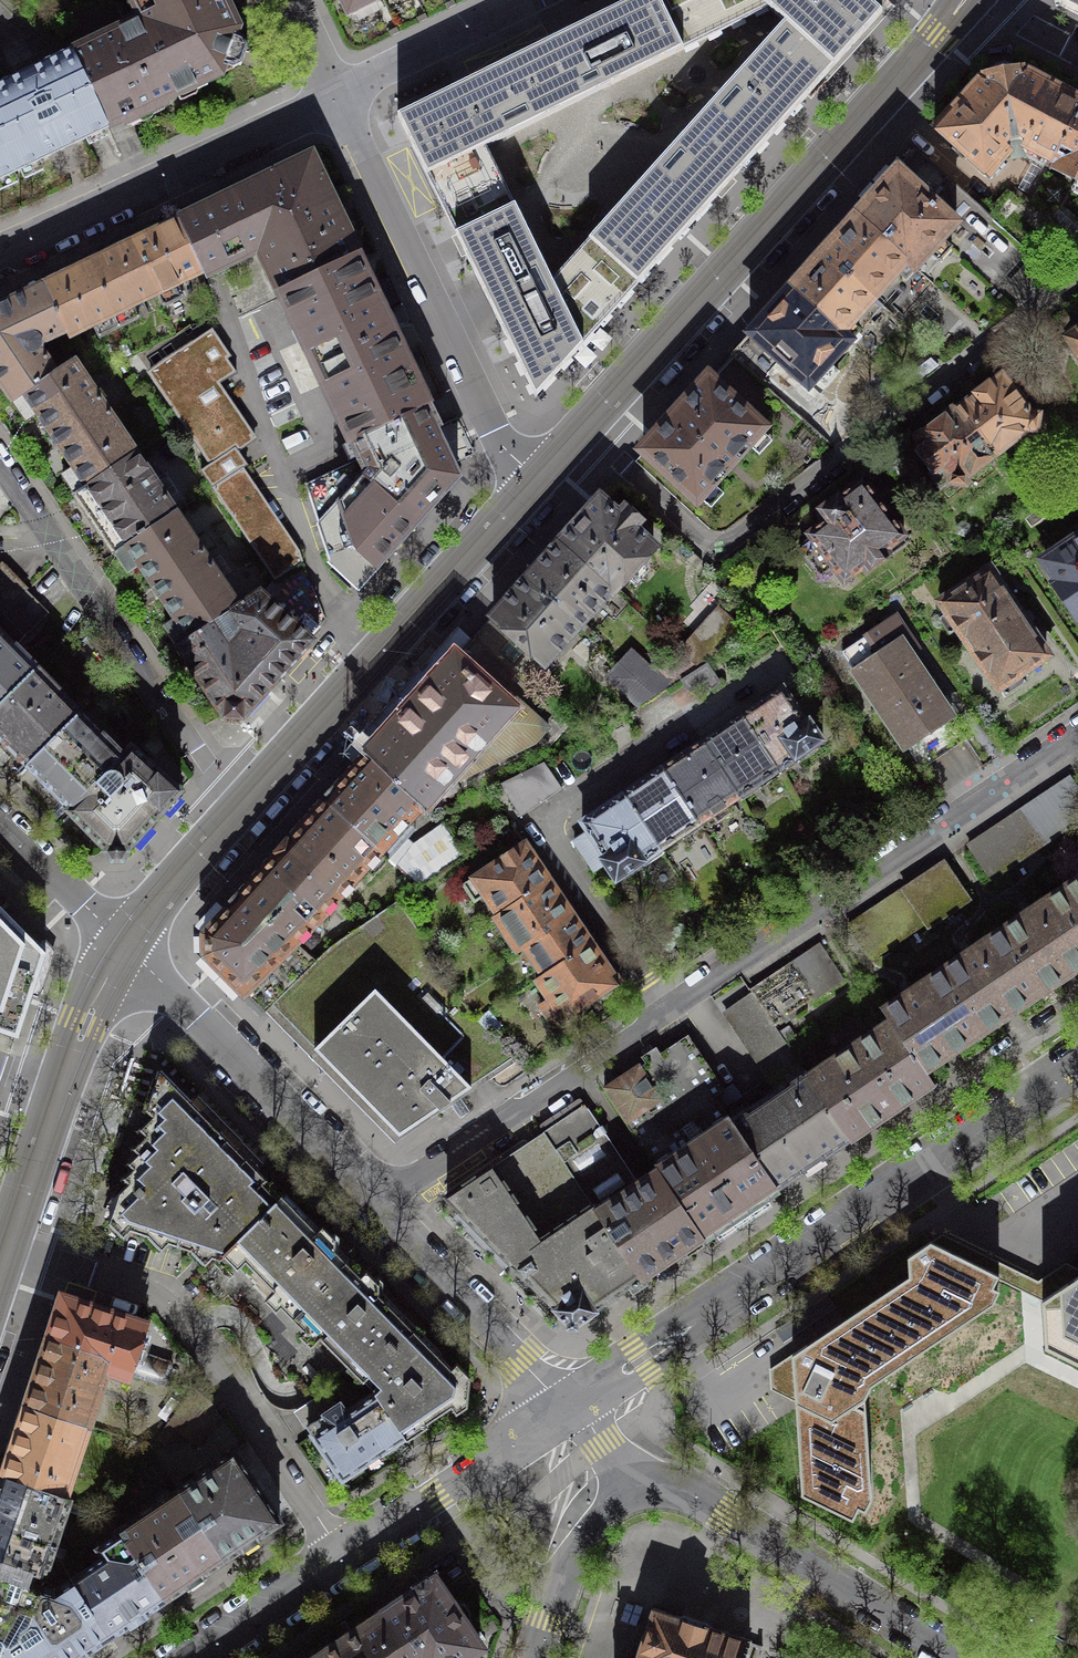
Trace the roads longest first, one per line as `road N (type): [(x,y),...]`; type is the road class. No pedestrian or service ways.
road 1 (residential): [(377,1202),(1077,735)]
road 2 (residential): [(587,433),(705,539),(727,543),(1077,282)]
road 3 (residential): [(1077,1066),(568,1406)]
road 4 (tertiary): [(587,433),(967,0)]
road 5 (tertiary): [(238,815),(546,477)]
road 6 (residential): [(568,1406),(193,1657)]
road 7 (residential): [(336,96),(491,422),(546,477)]
road 8 (residential): [(0,465),(238,815)]
road 9 (residential): [(629,1488),(661,1485),(696,1496),(956,1657)]
road 10 (residential): [(336,96),(0,256)]
road 11 (residential): [(128,947),(377,1202)]
road 12 (residential): [(377,1202),(568,1406)]
road 13 (residential): [(527,0),(336,96)]
road 14 (residential): [(629,1488),(596,1508),(581,1530),(536,1657)]
road 15 (tertiary): [(0,1273),(61,1088)]
road 16 (residential): [(0,824),(128,947)]
road 17 (tertiary): [(128,947),(238,815)]
road 18 (tertiary): [(61,1088),(128,947)]

